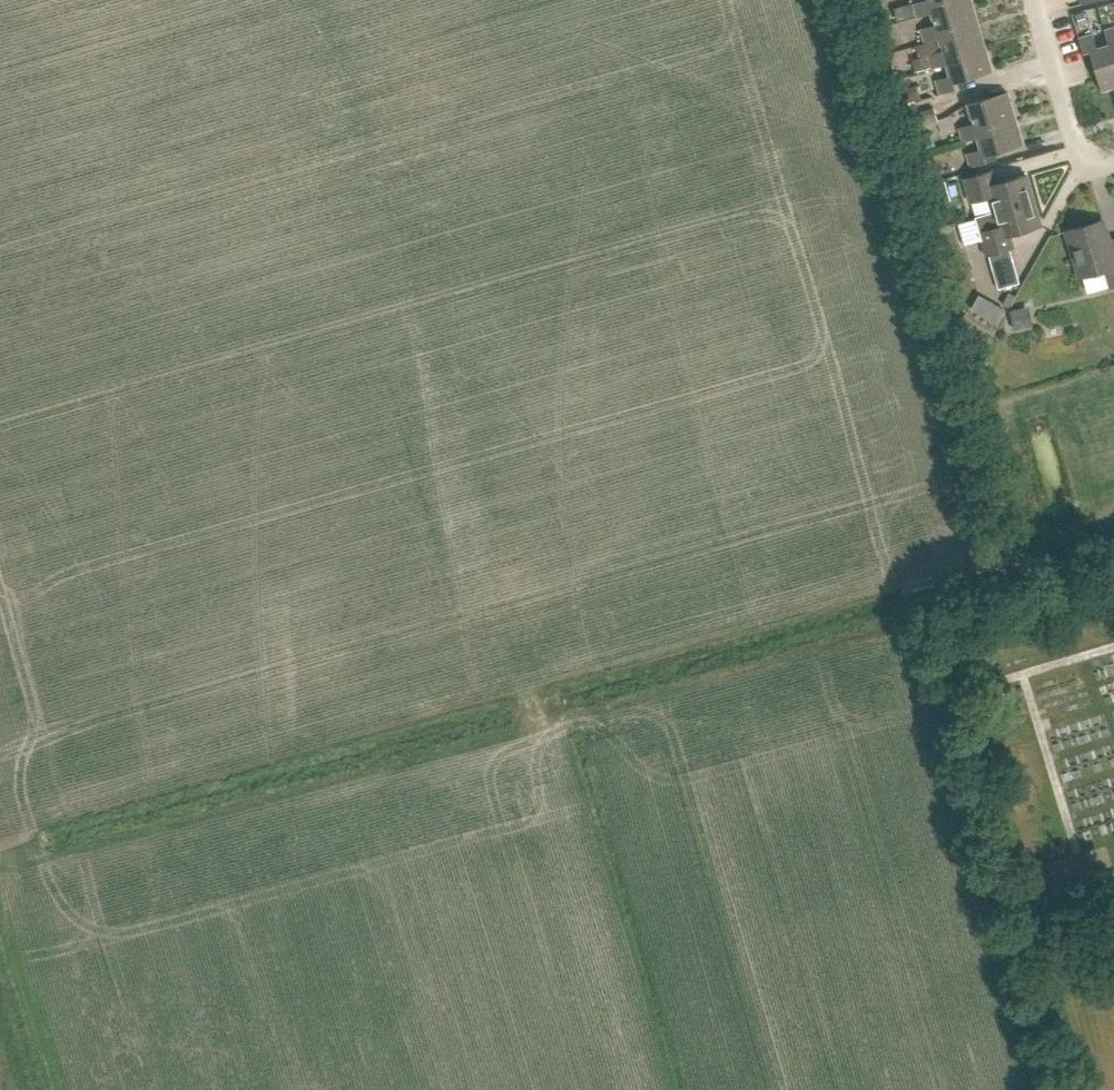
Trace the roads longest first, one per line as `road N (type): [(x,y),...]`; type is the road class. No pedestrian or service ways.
road 1 (residential): [(1087,155),(1069,136),(1030,0)]

